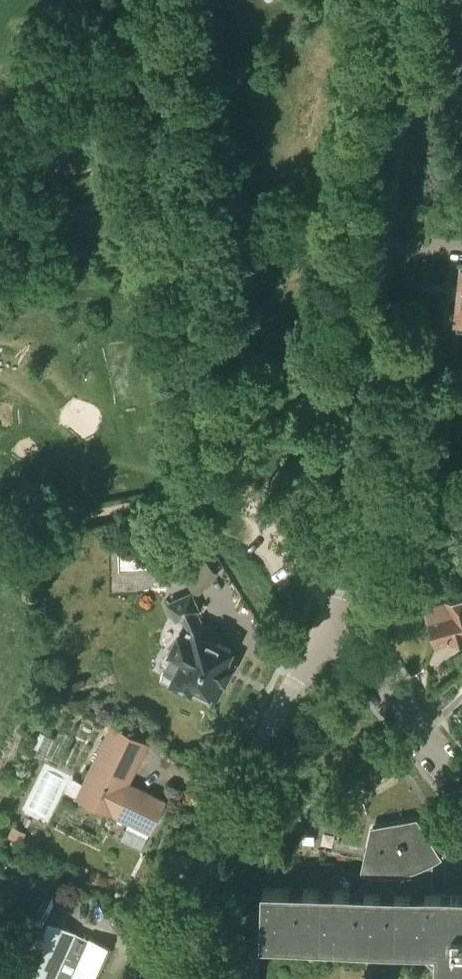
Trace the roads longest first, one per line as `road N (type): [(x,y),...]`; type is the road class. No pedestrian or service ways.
road 1 (residential): [(318,632),(343,573),(396,118),(393,0)]
road 2 (track): [(232,490),(203,364),(144,0)]
road 3 (track): [(0,531),(232,490),(313,579),(338,591)]
road 4 (residential): [(169,978),(233,802),(318,632)]
road 5 (residential): [(461,786),(362,657),(318,632)]

